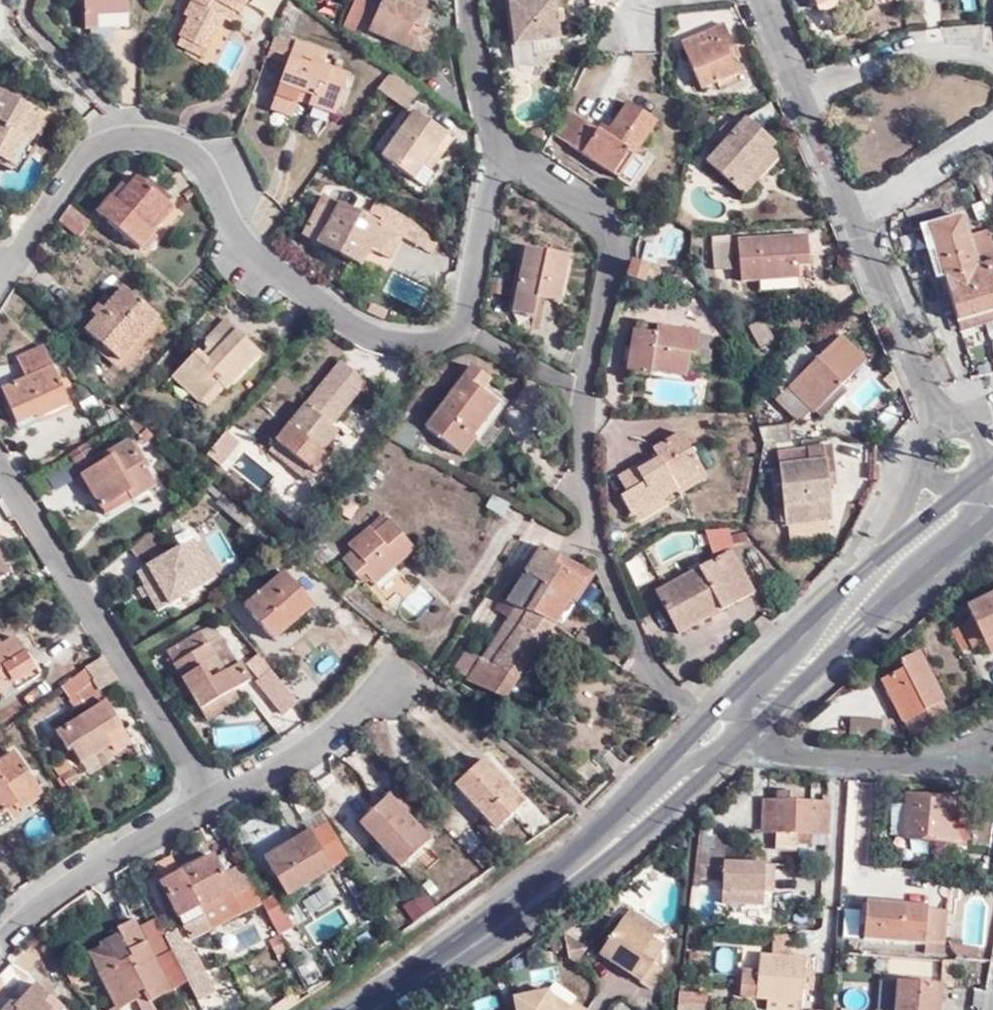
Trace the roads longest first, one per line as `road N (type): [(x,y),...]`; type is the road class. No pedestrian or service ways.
road 1 (residential): [(500,154),(461,328),(392,342),(249,262),(208,159),(115,130),(0,301)]
road 2 (residential): [(500,154),(619,226),(587,408),(596,536),(644,650),(702,723)]
road 3 (residential): [(0,455),(211,802)]
road 4 (residential): [(211,802),(44,908),(0,949)]
road 5 (secondary): [(582,868),(375,1009)]
road 6 (residential): [(398,682),(211,802)]
road 7 (secondary): [(750,736),(909,586)]
road 8 (residential): [(850,228),(938,426)]
road 9 (secondary): [(582,868),(750,736)]
road 10 (residential): [(750,736),(801,758),(957,766)]
road 11 (residential): [(992,58),(931,46),(795,98)]
road 12 (secondary): [(832,599),(702,723)]
road 13 (residential): [(850,228),(992,122)]
road 14 (residential): [(832,599),(808,644),(746,703),(750,736)]
road 15 (residential): [(471,0),(500,154)]
road 16 (residential): [(795,98),(850,228)]
road 17 (residential): [(909,586),(927,552),(975,504),(978,488)]
road 18 (residential): [(750,736),(729,741),(643,792)]

